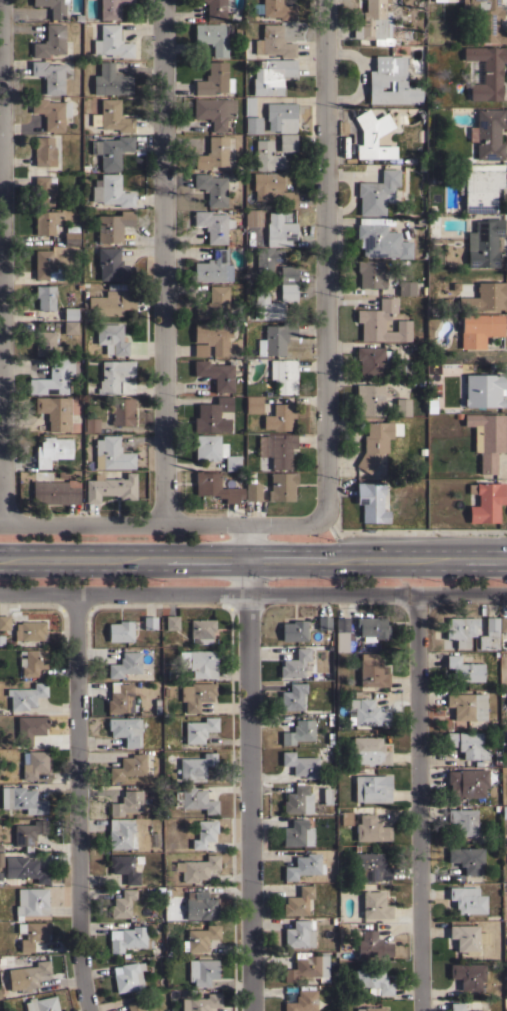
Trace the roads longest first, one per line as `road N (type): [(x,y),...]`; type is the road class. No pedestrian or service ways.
road 1 (residential): [(324,0),(327,528)]
road 2 (residential): [(3,525),(1,0)]
road 3 (residential): [(164,0),(165,525)]
road 4 (primary): [(506,558),(0,560)]
road 5 (residential): [(0,595),(506,595)]
road 6 (residential): [(72,595),(78,951),(87,1010)]
road 7 (residential): [(416,595),(421,1010)]
road 8 (residential): [(247,596),(252,1010)]
road 9 (residential): [(0,525),(327,528)]

